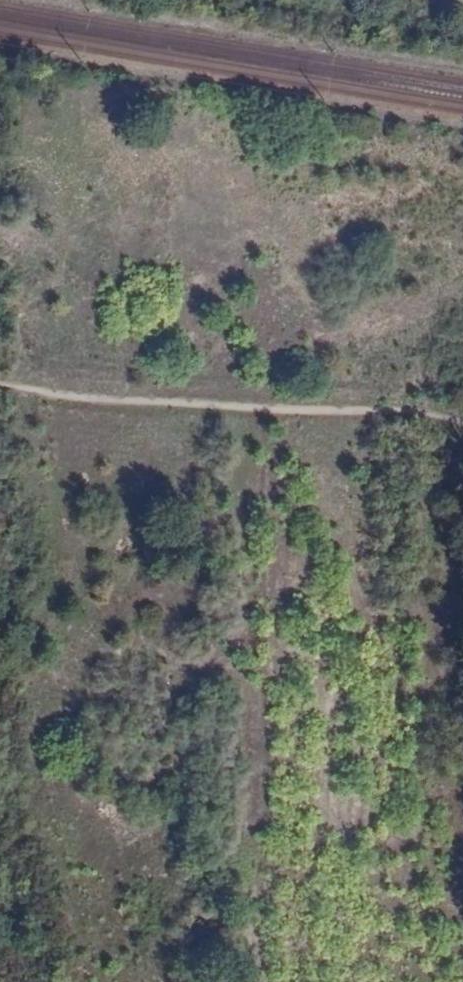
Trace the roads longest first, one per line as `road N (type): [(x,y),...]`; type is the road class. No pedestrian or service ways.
road 1 (track): [(462,427),(402,415),(130,404),(0,383)]

